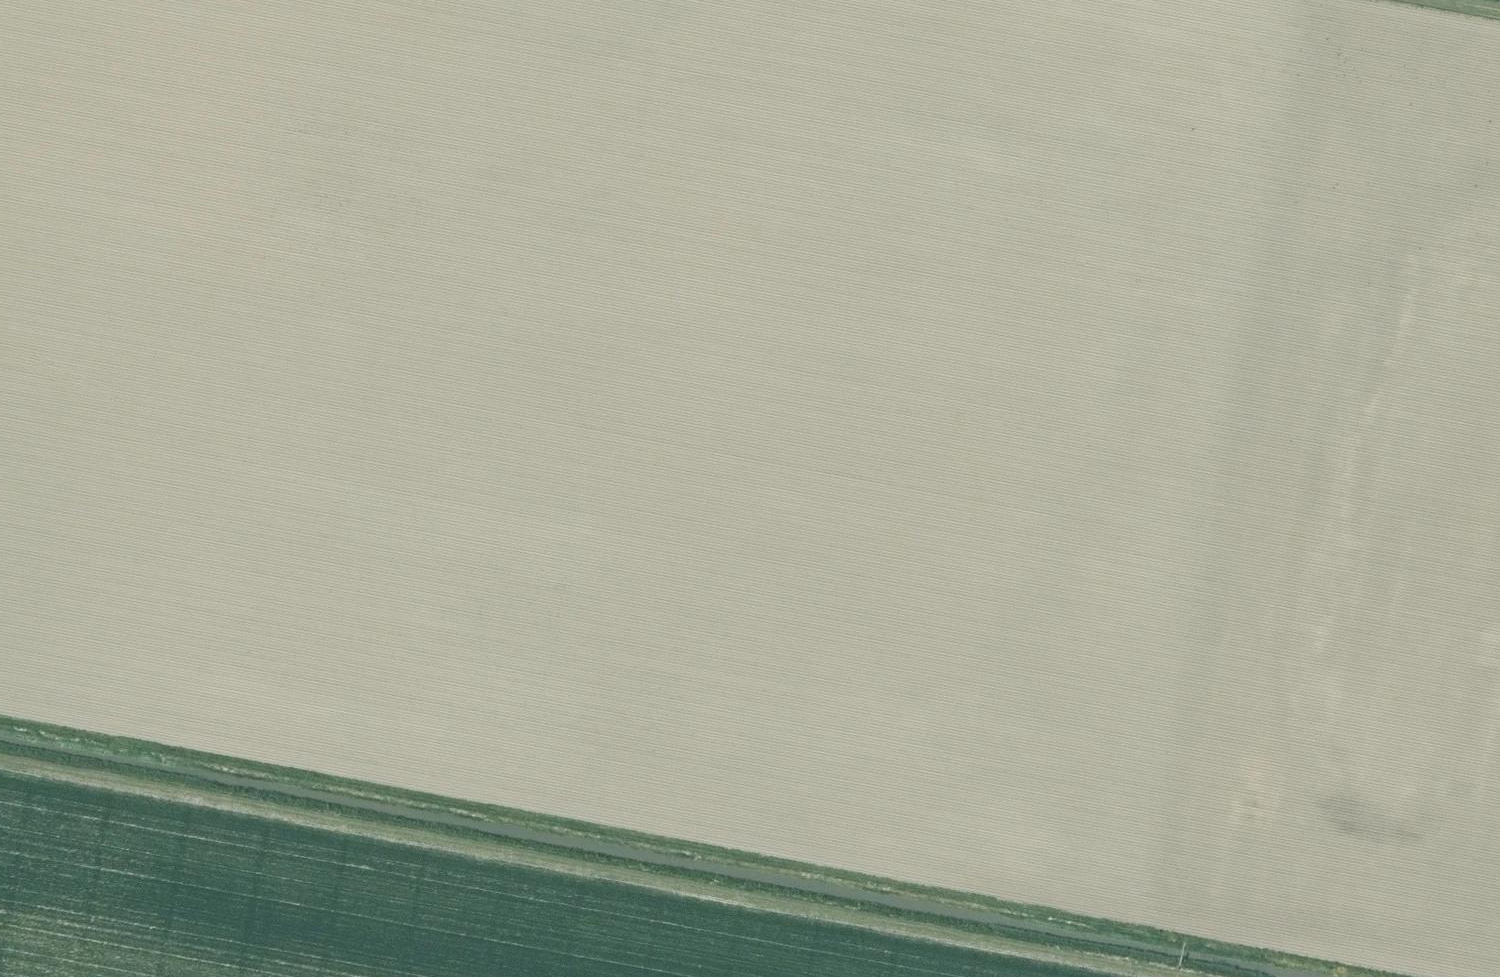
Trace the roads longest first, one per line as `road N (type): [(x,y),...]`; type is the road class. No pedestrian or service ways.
road 1 (track): [(1173,976),(0,765)]

